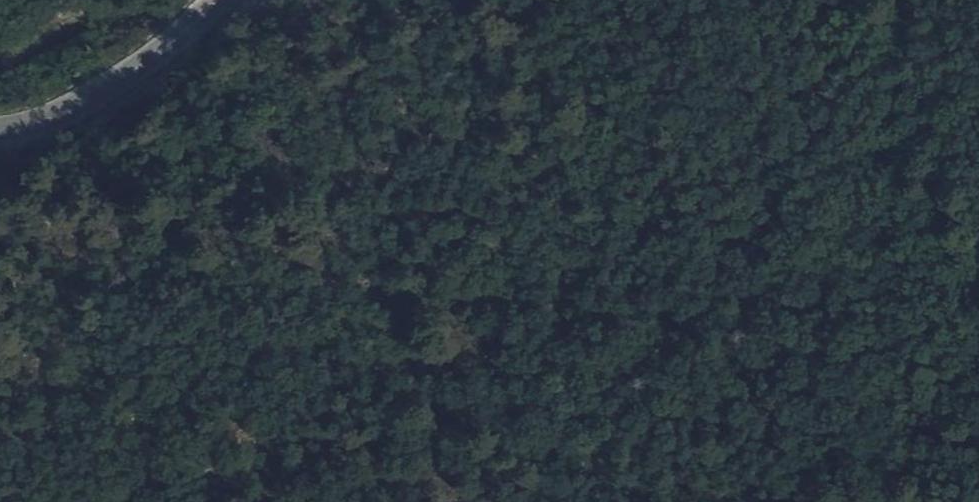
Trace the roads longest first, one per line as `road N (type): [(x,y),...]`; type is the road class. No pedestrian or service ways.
road 1 (tertiary): [(220,0),(155,59),(77,109),(0,137)]

